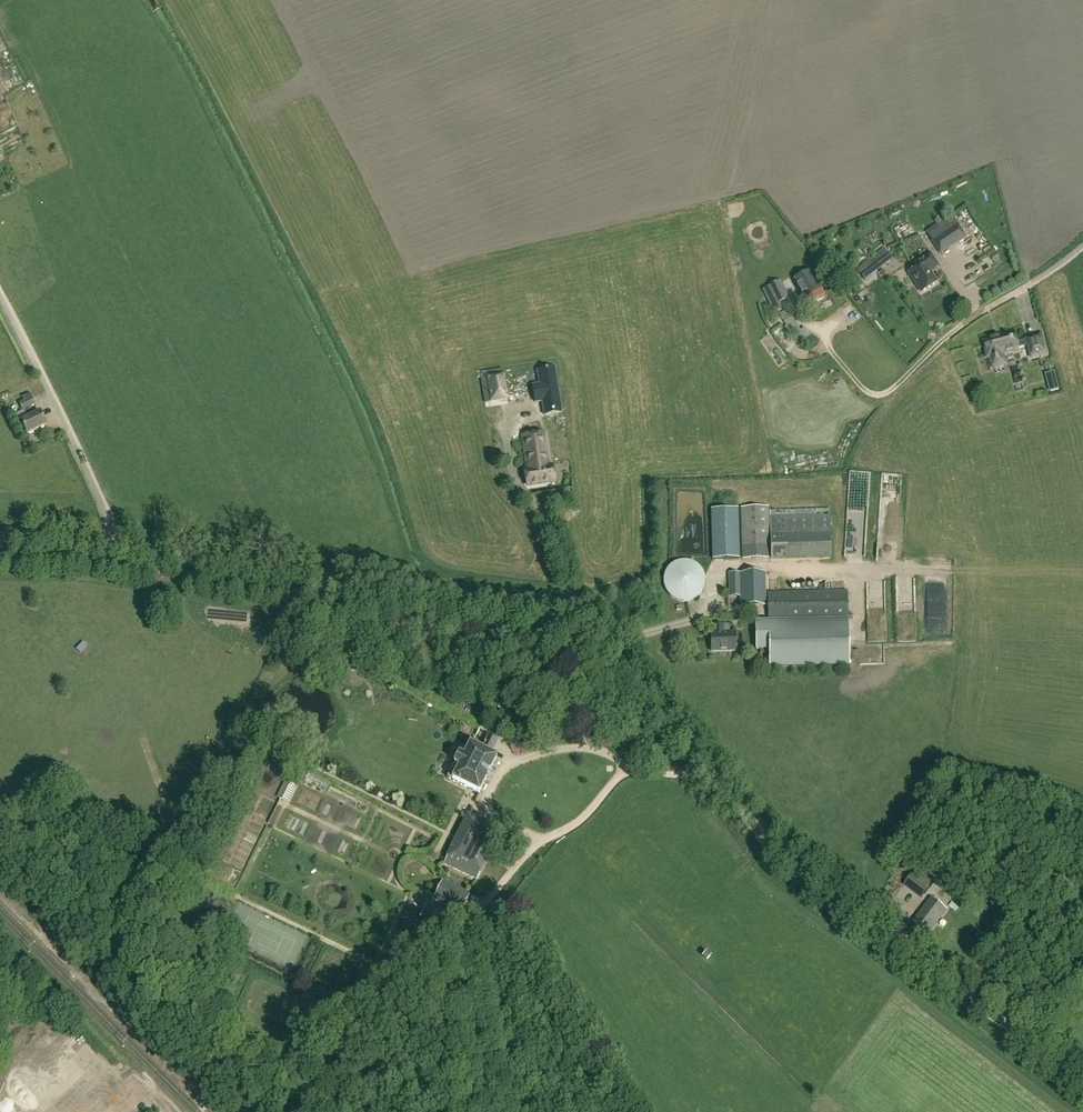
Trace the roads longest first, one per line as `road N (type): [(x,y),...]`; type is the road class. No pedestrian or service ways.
road 1 (unclassified): [(1019,1035),(779,852),(580,615),(0,536)]
road 2 (track): [(138,989),(191,1048),(270,1111)]

